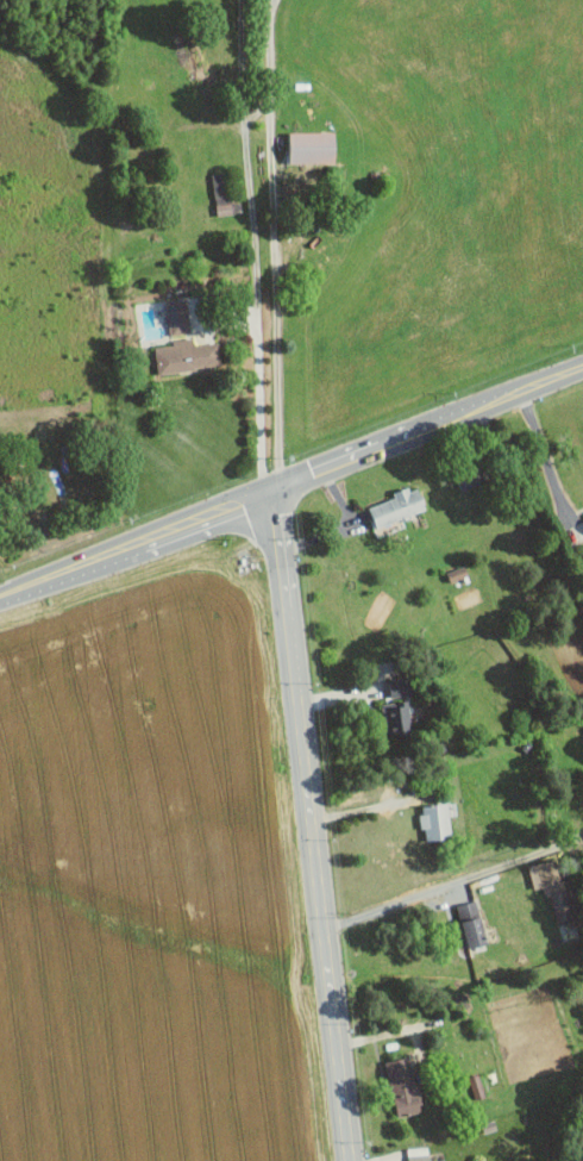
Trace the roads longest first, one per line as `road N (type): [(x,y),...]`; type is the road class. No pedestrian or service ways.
road 1 (tertiary): [(349,1160),(271,489)]
road 2 (secondary): [(0,597),(582,367)]

